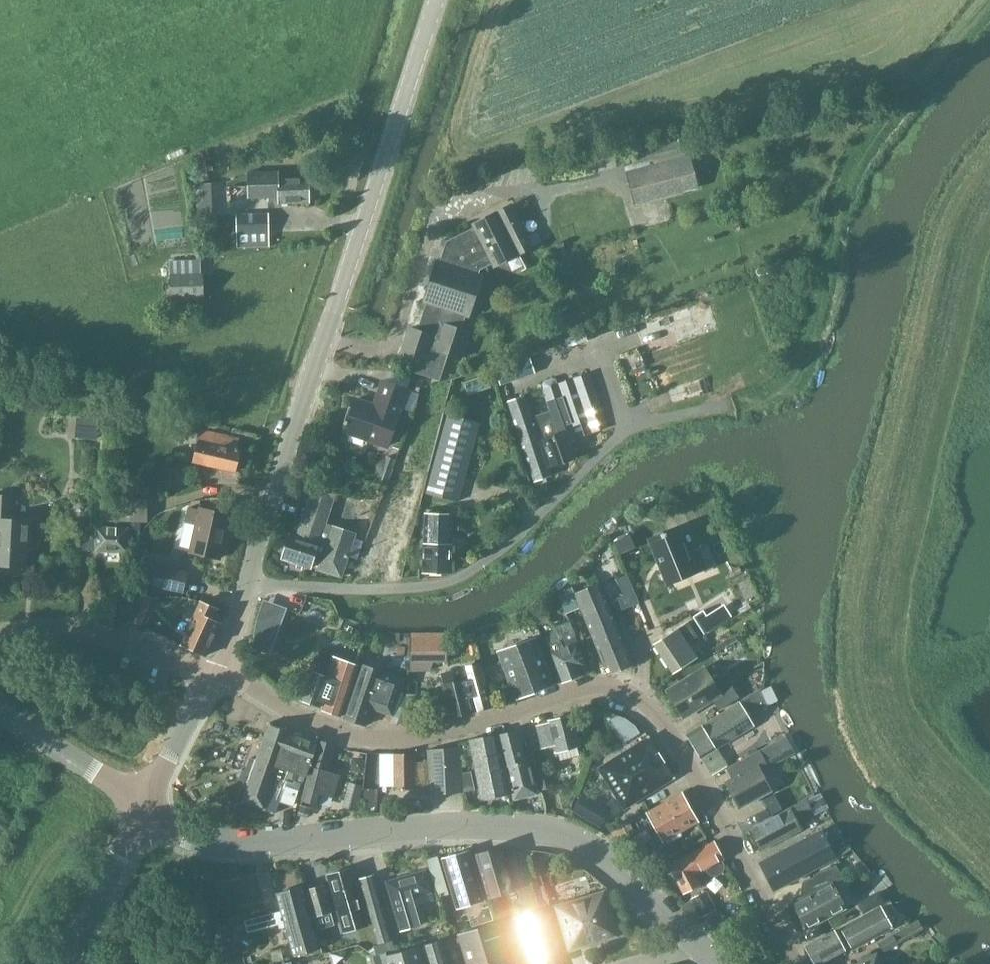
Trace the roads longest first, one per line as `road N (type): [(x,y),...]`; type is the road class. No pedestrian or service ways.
road 1 (residential): [(798,963),(667,729),(634,694),(587,687),(394,739),(333,727),(219,673)]
road 2 (unclassified): [(250,579),(440,0)]
road 3 (tertiary): [(695,944),(593,848),(537,826),(457,824),(220,843),(144,818)]
road 4 (unclassified): [(250,579),(379,591),(465,576),(621,437)]
road 5 (residential): [(219,673),(81,633),(0,634)]
road 6 (tertiary): [(152,800),(0,714)]
road 7 (unclassified): [(73,963),(144,818)]
road 8 (unclassified): [(152,800),(219,673)]

